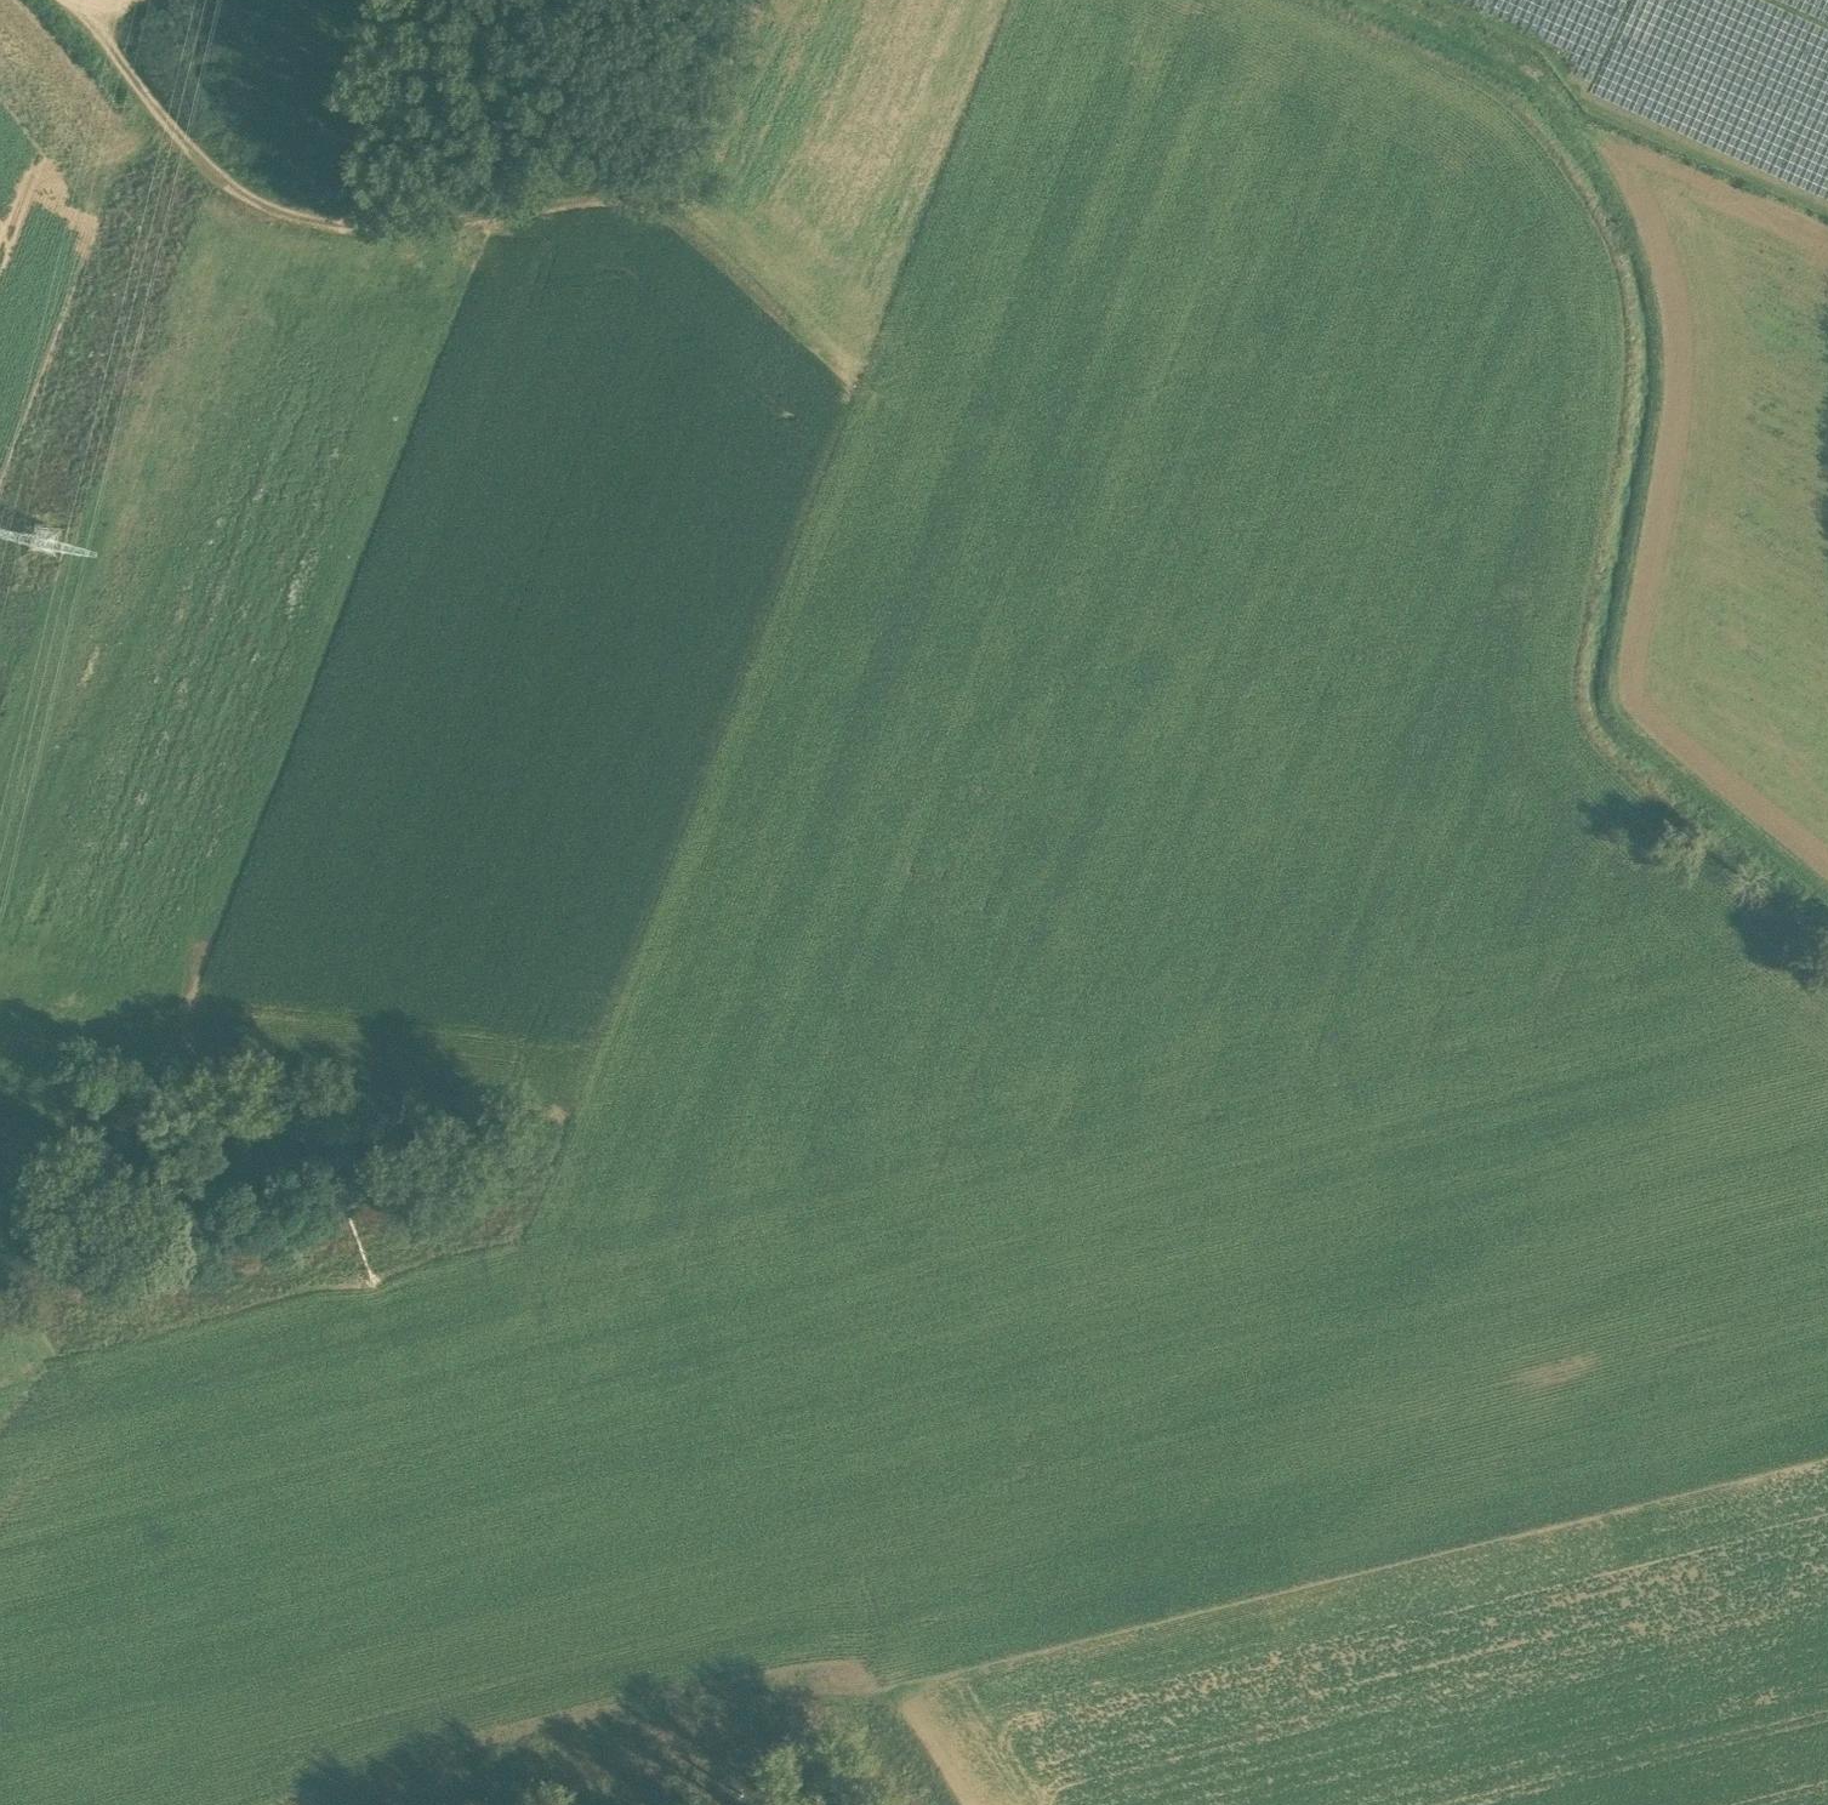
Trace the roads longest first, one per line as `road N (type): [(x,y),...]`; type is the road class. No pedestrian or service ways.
road 1 (track): [(778,308),(645,195),(382,226),(304,224),(212,164),(99,33)]

